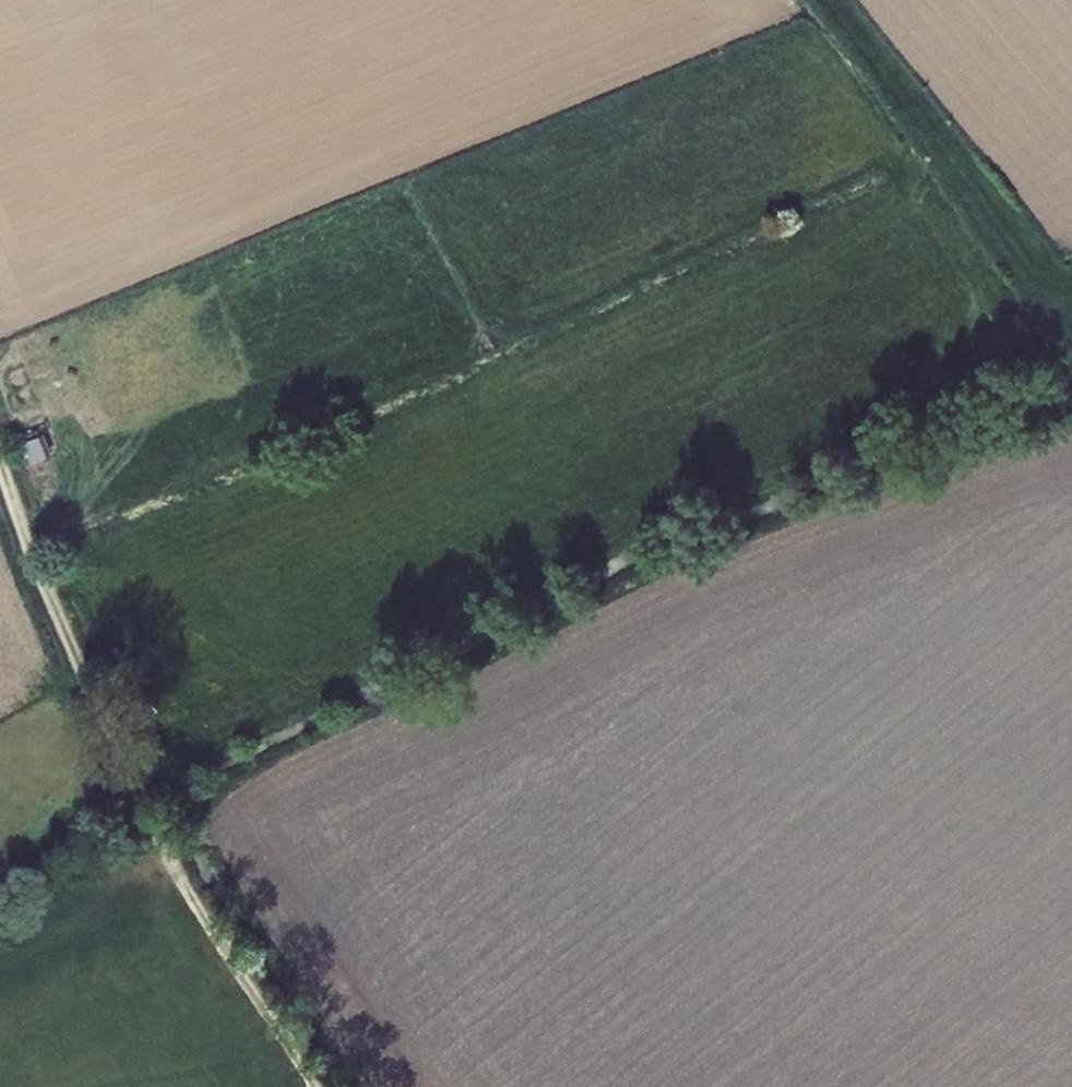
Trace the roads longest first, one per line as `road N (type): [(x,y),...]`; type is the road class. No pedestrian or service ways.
road 1 (track): [(319,1086),(165,846),(51,611),(0,468)]

